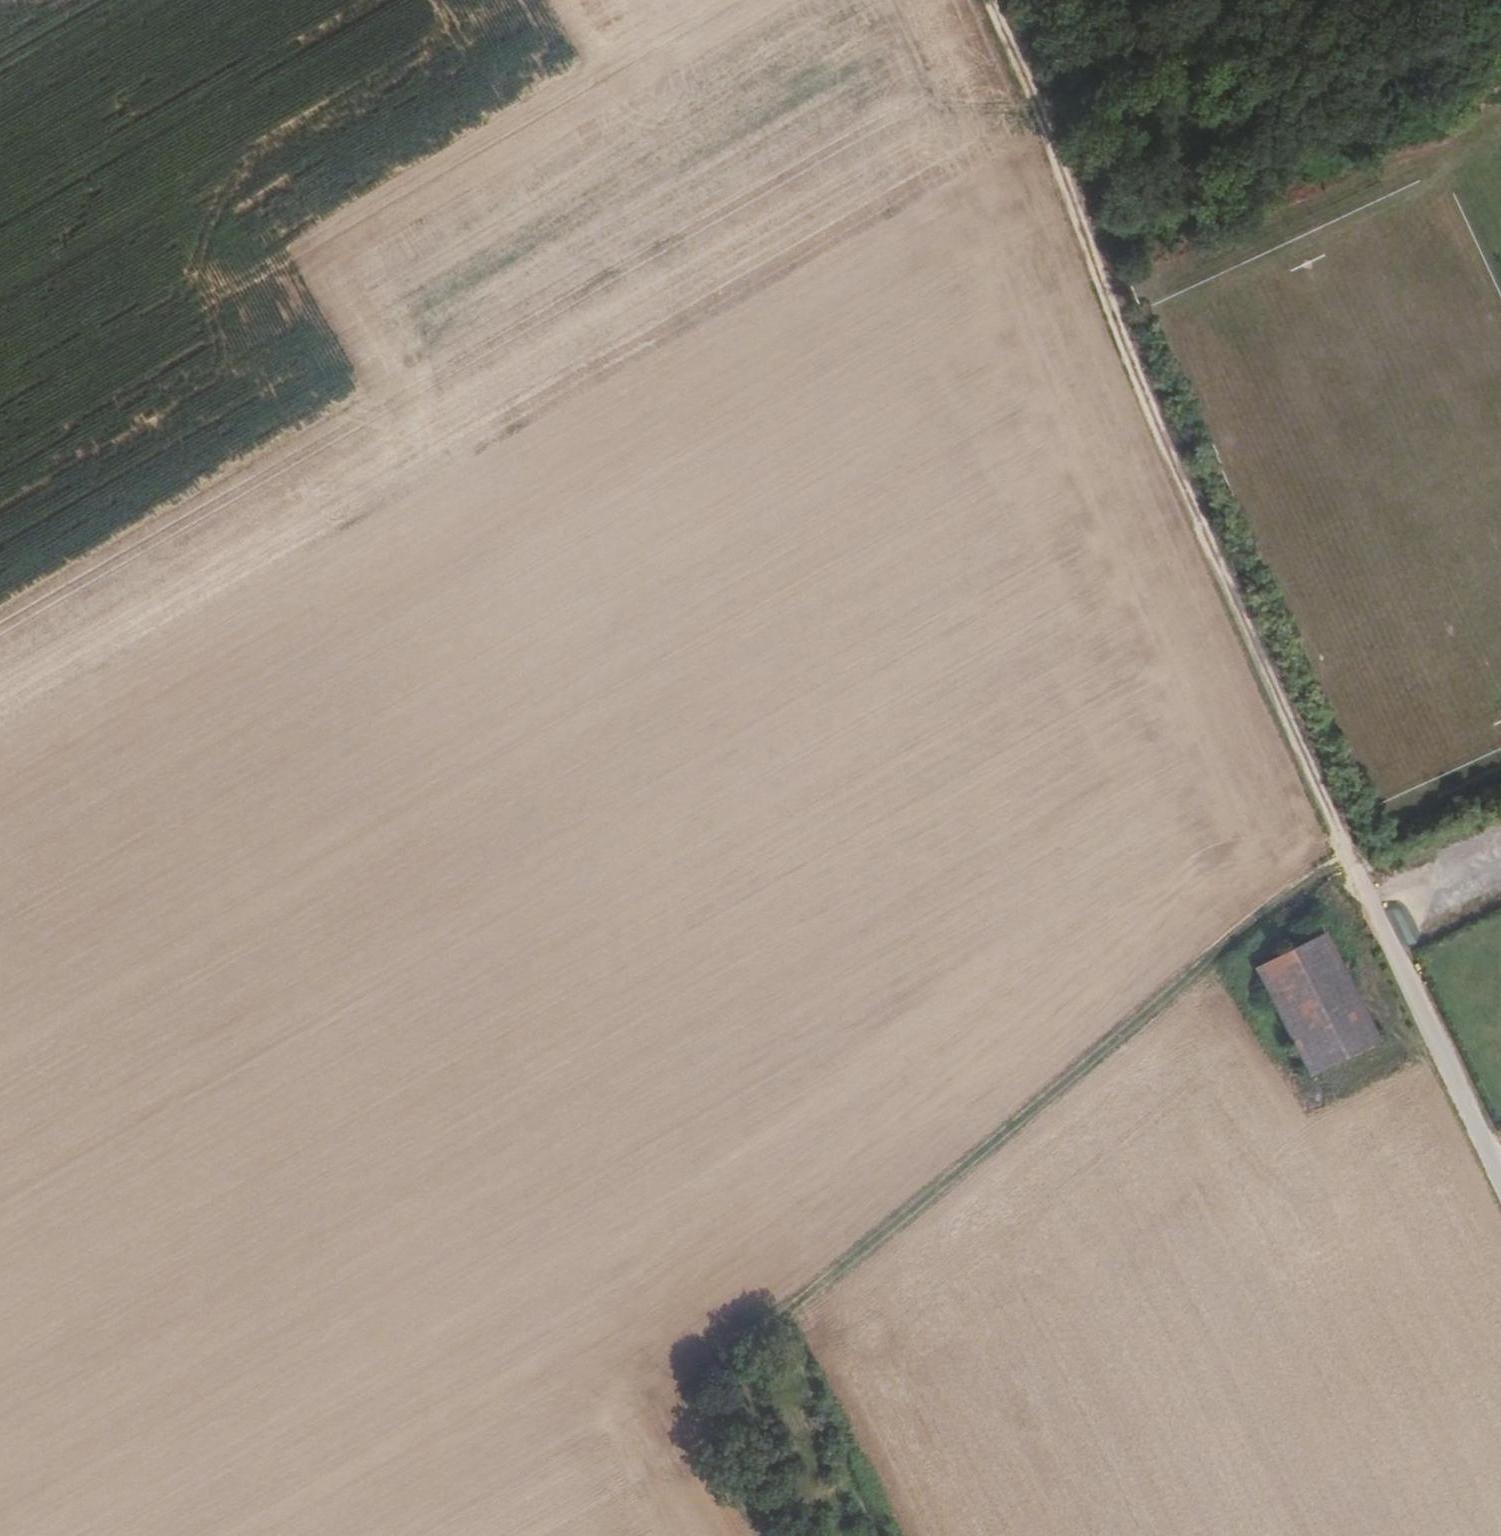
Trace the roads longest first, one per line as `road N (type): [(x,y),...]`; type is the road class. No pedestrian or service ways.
road 1 (track): [(990,0),(1129,379),(1344,837)]
road 2 (unclassified): [(1344,837),(1500,1170)]

